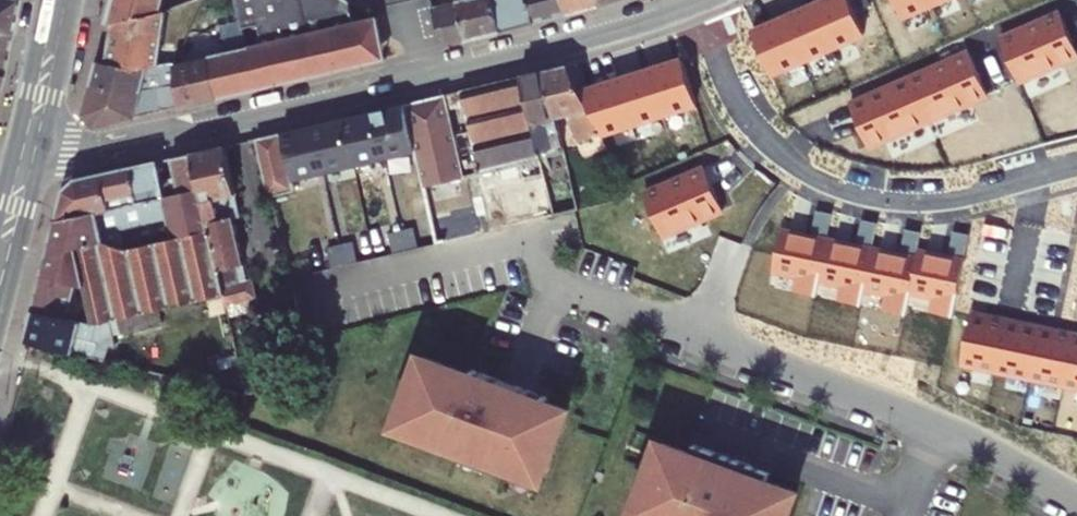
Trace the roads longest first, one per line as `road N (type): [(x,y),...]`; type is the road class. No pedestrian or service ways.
road 1 (residential): [(697,2),(623,28),(365,92),(42,157)]
road 2 (residential): [(550,285),(910,416),(1076,497)]
road 3 (residential): [(697,2),(753,124),(830,183),(871,197),(930,202),(1076,169)]
road 4 (secondary): [(0,315),(42,157)]
road 5 (secondary): [(42,157),(75,0)]
road 6 (secondary): [(45,0),(13,149)]

